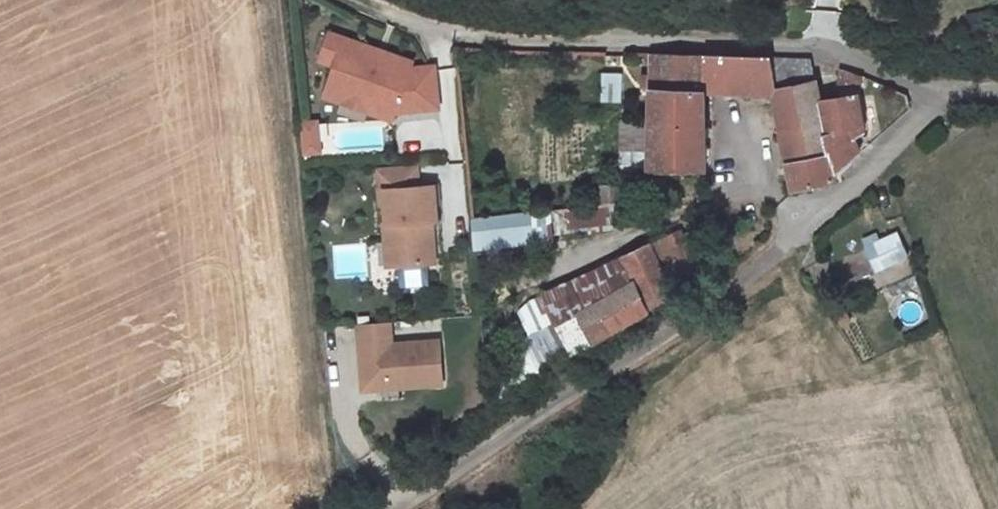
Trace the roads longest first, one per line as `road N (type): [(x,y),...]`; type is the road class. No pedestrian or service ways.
road 1 (residential): [(410,508),(698,318),(949,99)]
road 2 (residential): [(949,99),(817,46),(483,41),(430,32)]

